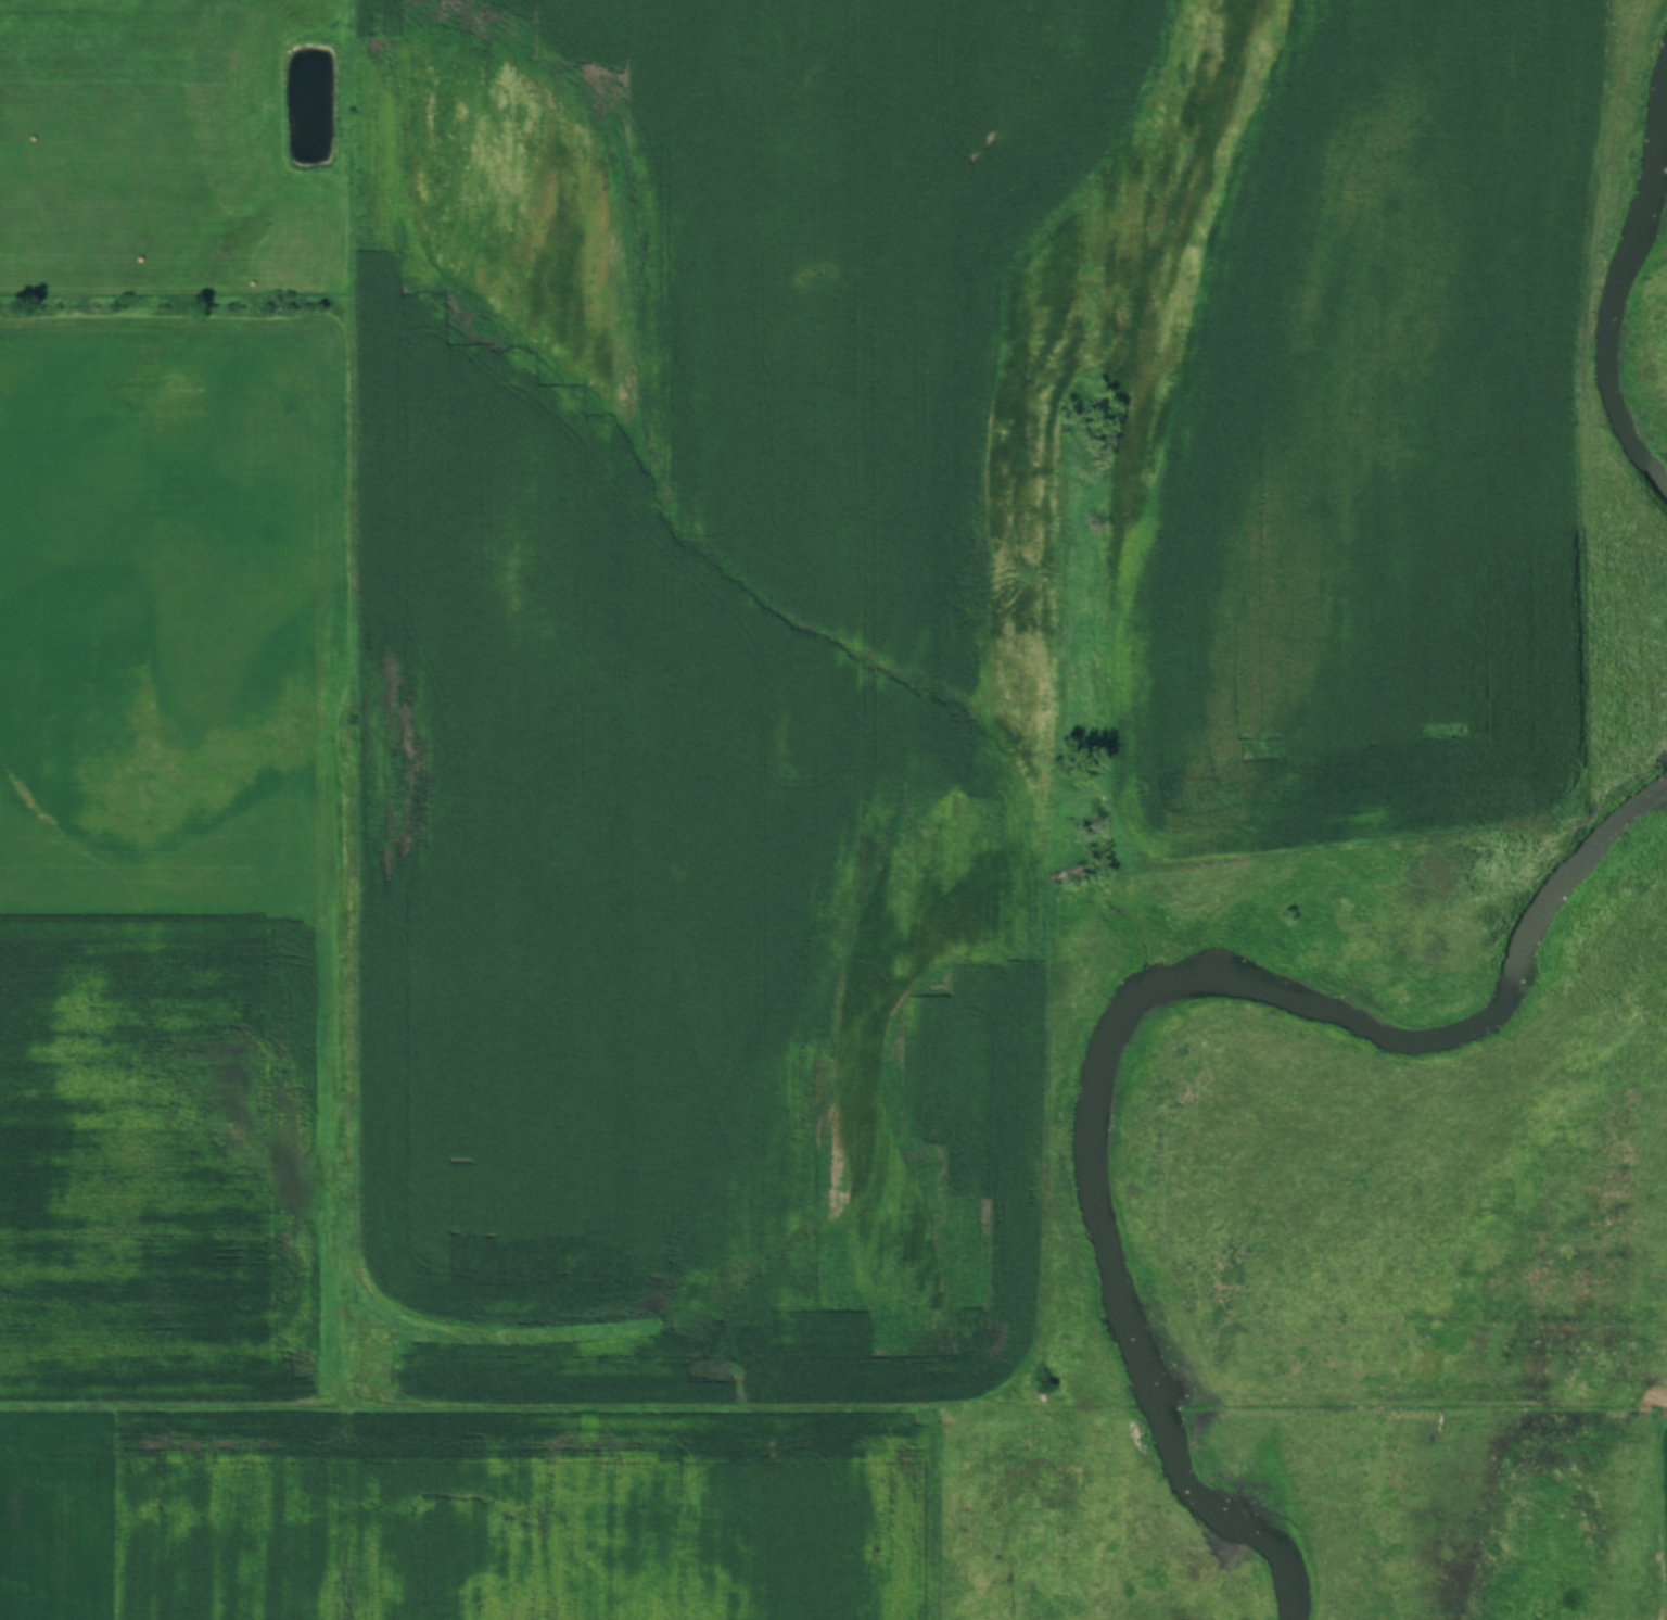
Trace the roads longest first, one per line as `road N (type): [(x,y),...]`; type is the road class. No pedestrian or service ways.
road 1 (residential): [(0,313),(333,315)]

